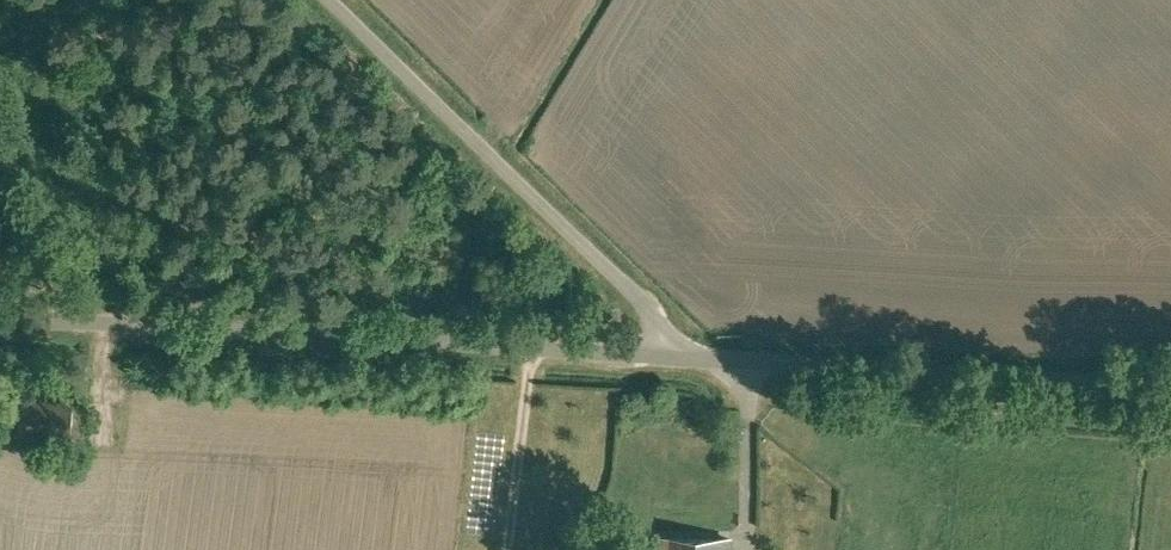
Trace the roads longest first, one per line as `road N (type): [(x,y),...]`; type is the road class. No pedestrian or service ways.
road 1 (unclassified): [(669,354),(0,316)]
road 2 (unclassified): [(1170,390),(669,354)]
road 3 (unclassified): [(669,354),(648,309),(323,0)]
road 4 (track): [(118,323),(0,77)]
road 5 (track): [(528,347),(508,549)]

